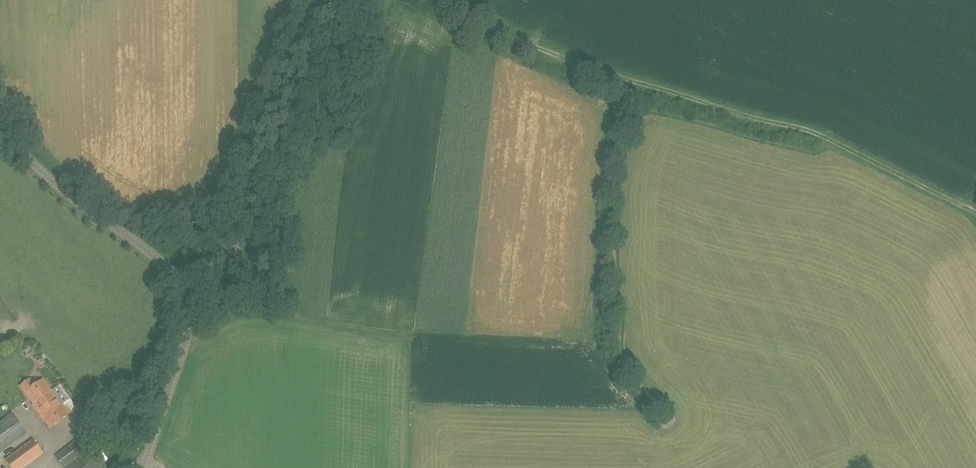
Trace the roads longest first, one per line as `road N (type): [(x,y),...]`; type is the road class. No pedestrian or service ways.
road 1 (unclassified): [(178,284),(263,213),(375,0)]
road 2 (tertiary): [(178,284),(0,132)]
road 3 (tertiary): [(148,464),(187,329),(178,284)]

